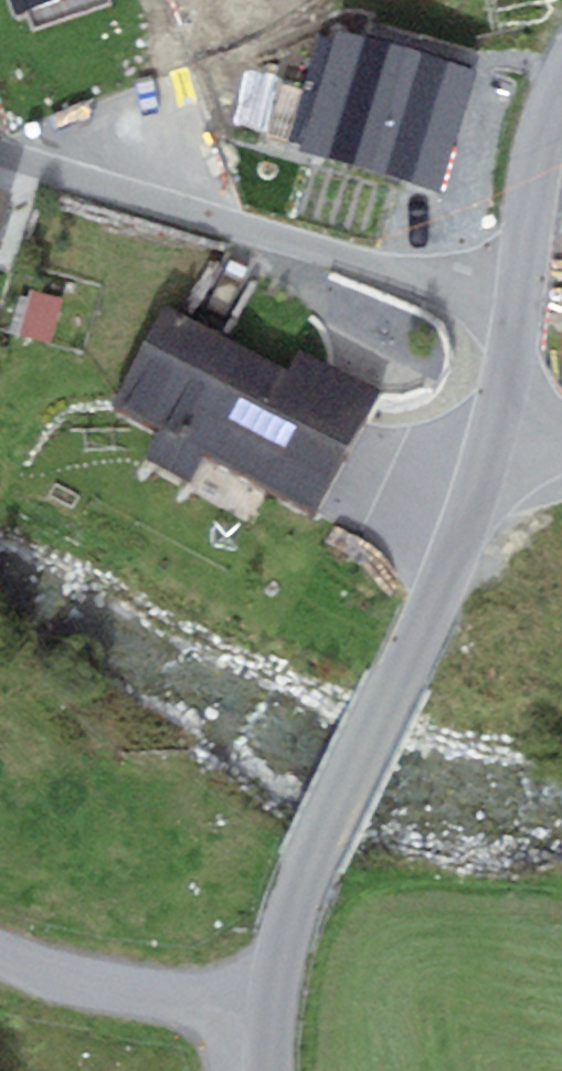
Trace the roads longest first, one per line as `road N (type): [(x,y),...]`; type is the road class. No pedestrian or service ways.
road 1 (residential): [(264,1029),(311,857),(434,595),(490,446)]
road 2 (residential): [(519,301),(381,269),(0,153)]
road 3 (residential): [(0,959),(264,1029)]
road 4 (residential): [(519,301),(541,147),(561,89)]
road 5 (residential): [(490,446),(519,301)]

